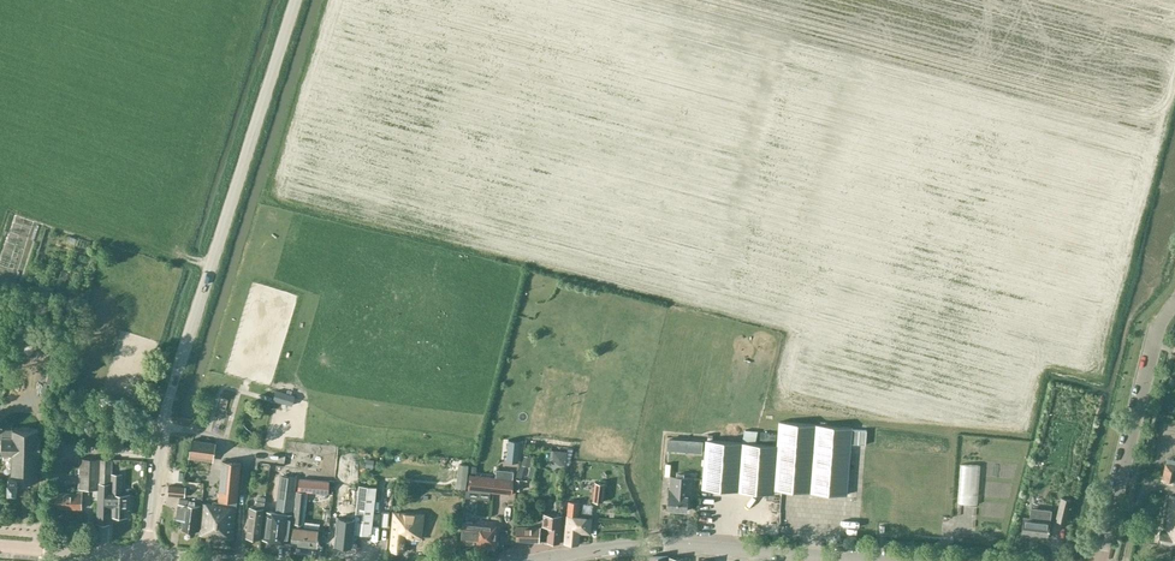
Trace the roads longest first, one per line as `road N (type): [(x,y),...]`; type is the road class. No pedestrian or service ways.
road 1 (unclassified): [(146,557),(169,397),(297,0)]
road 2 (residential): [(544,163),(525,219),(690,268),(644,457),(652,544)]
road 3 (residential): [(1100,560),(1155,329),(1174,308)]
road 4 (tertiary): [(652,544),(853,560)]
road 5 (residential): [(544,163),(595,0)]
road 6 (tertiary): [(0,546),(146,557)]

